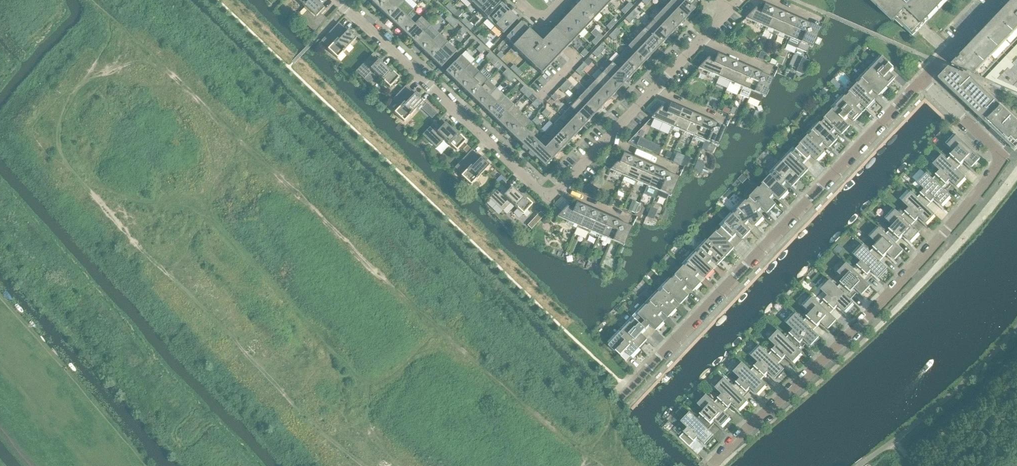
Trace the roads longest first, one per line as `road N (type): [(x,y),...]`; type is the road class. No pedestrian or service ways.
road 1 (residential): [(711,465),(863,322),(995,170),(1000,157),(993,147),(922,80)]
road 2 (residential): [(620,400),(922,80)]
road 3 (residential): [(339,0),(538,191),(557,191)]

